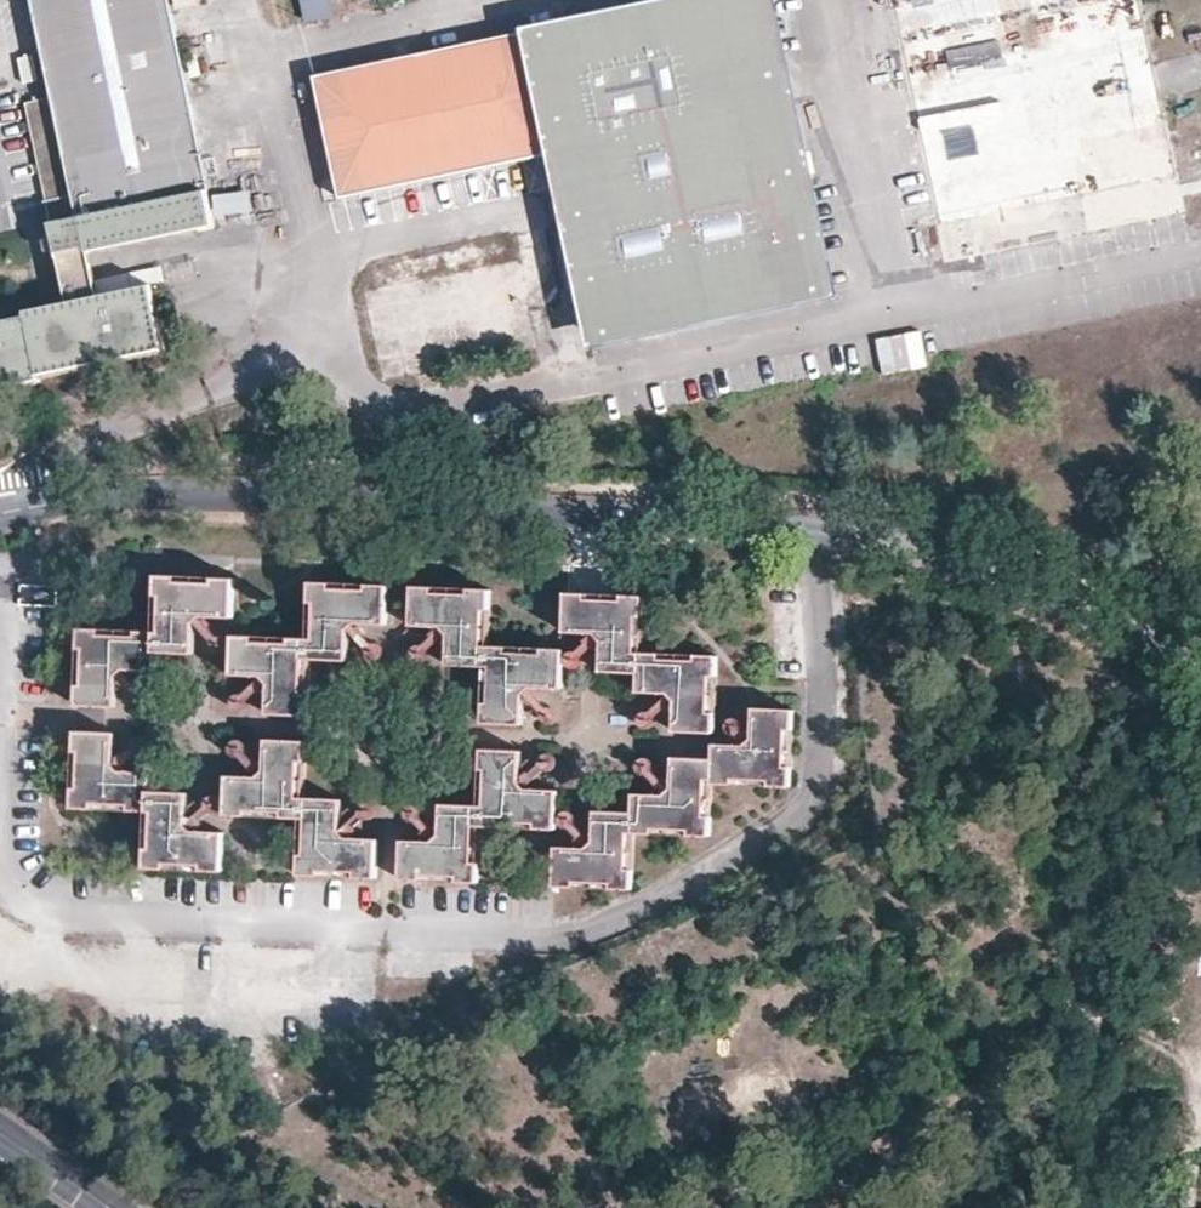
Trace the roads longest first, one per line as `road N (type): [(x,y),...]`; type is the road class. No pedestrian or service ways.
road 1 (unclassified): [(1200,653),(1160,649),(1093,625),(931,552),(814,529),(408,492),(142,485),(0,515)]
road 2 (track): [(1141,1207),(1200,1043)]
road 3 (residential): [(0,1129),(115,1207)]

